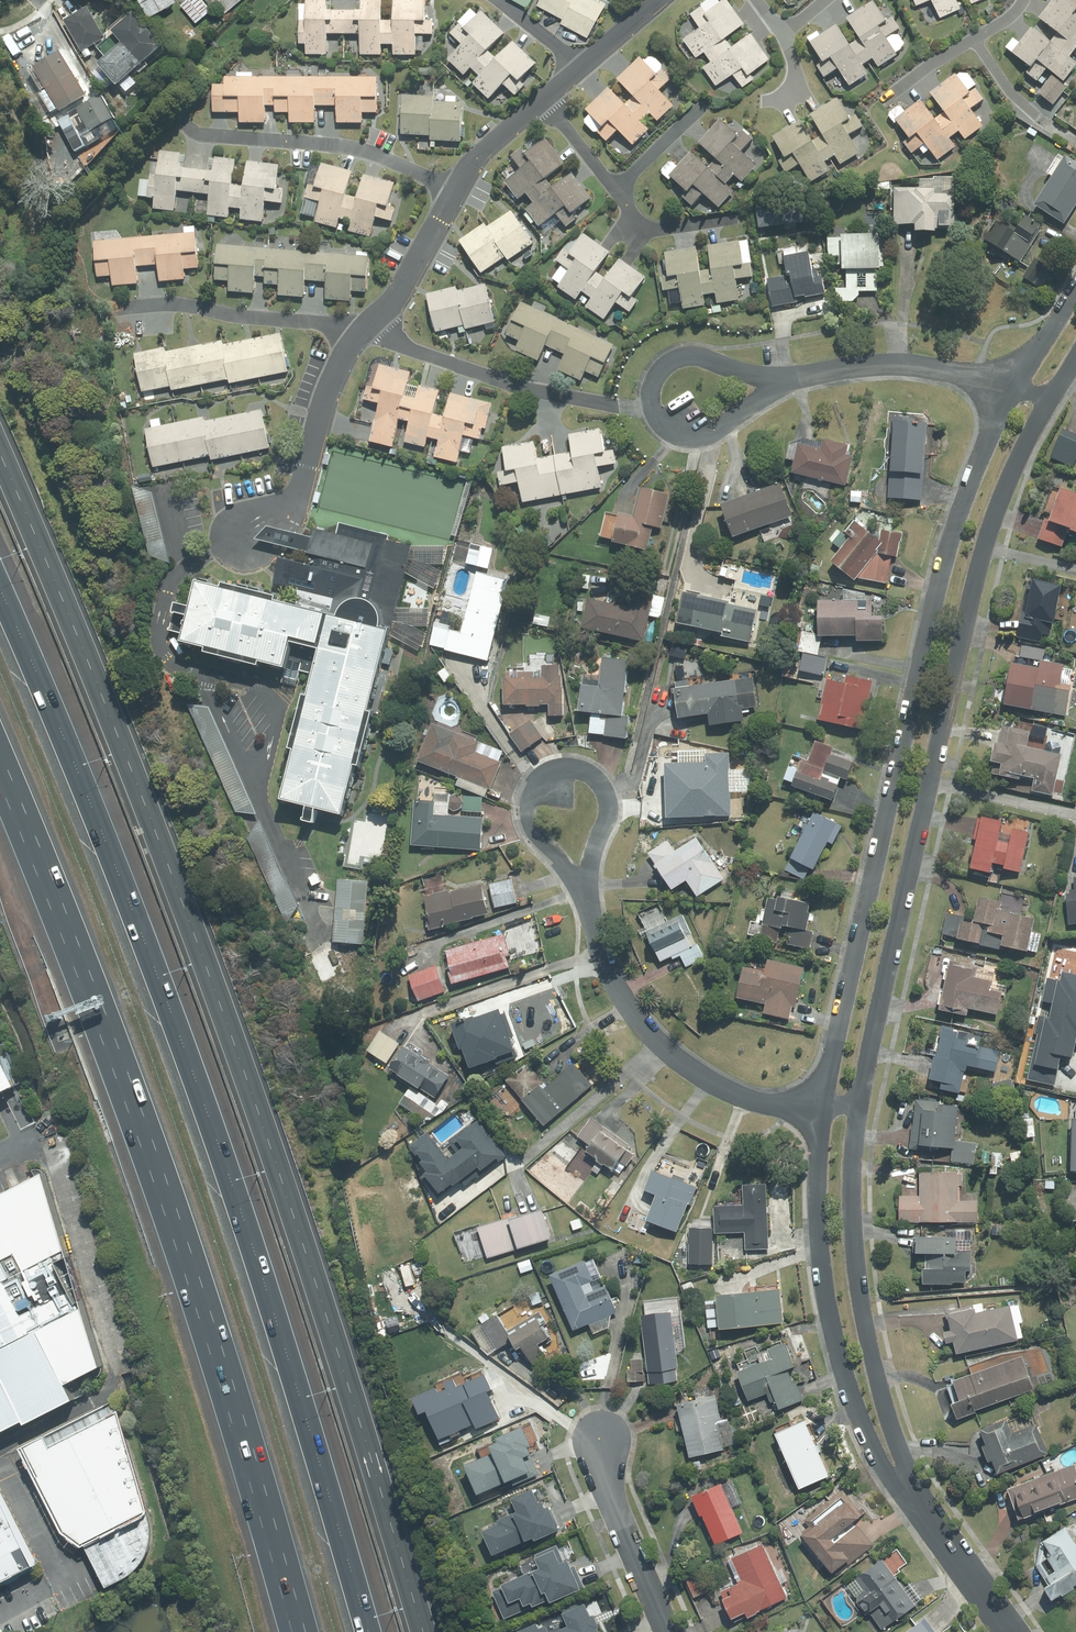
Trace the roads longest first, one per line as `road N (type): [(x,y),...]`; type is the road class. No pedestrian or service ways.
road 1 (motorway): [(0,589),(50,695),(240,1199),(372,1631)]
road 2 (motorway): [(306,1631),(254,1446),(131,1079),(0,754)]
road 3 (residential): [(819,1104),(946,539),(1016,388)]
road 4 (residential): [(1049,399),(988,543),(861,1105)]
road 5 (residential): [(910,1504),(869,1453),(827,1319),(819,1104)]
road 6 (residential): [(861,1105),(854,1198),(861,1301),(910,1504)]
road 7 (residential): [(585,894),(594,934),(625,1000),(684,1066),(771,1104),(819,1104)]
road 8 (residential): [(362,332),(532,390),(654,409)]
road 9 (residential): [(585,894),(529,820),(533,793),(553,772),(582,771),(607,799),(592,862)]
road 10 (residential): [(196,134),(356,149),(454,194)]
road 11 (residential): [(114,309),(179,304),(362,332)]
road 12 (residential): [(250,535),(290,502),(324,399),(362,332)]
road 13 (residential): [(784,381),(904,366),(1016,388)]
road 14 (residential): [(602,1435),(606,1487),(668,1631)]
road 15 (residential): [(1023,0),(885,101)]
road 16 (residential): [(654,409),(661,371),(688,356),(784,381)]
road 17 (residential): [(362,332),(410,278),(454,194)]
road 18 (residential): [(1007,1631),(910,1504)]
road 19 (residential): [(784,381),(708,434),(674,430),(654,409)]
road 20 (residential): [(454,194),(478,159),(543,101)]

